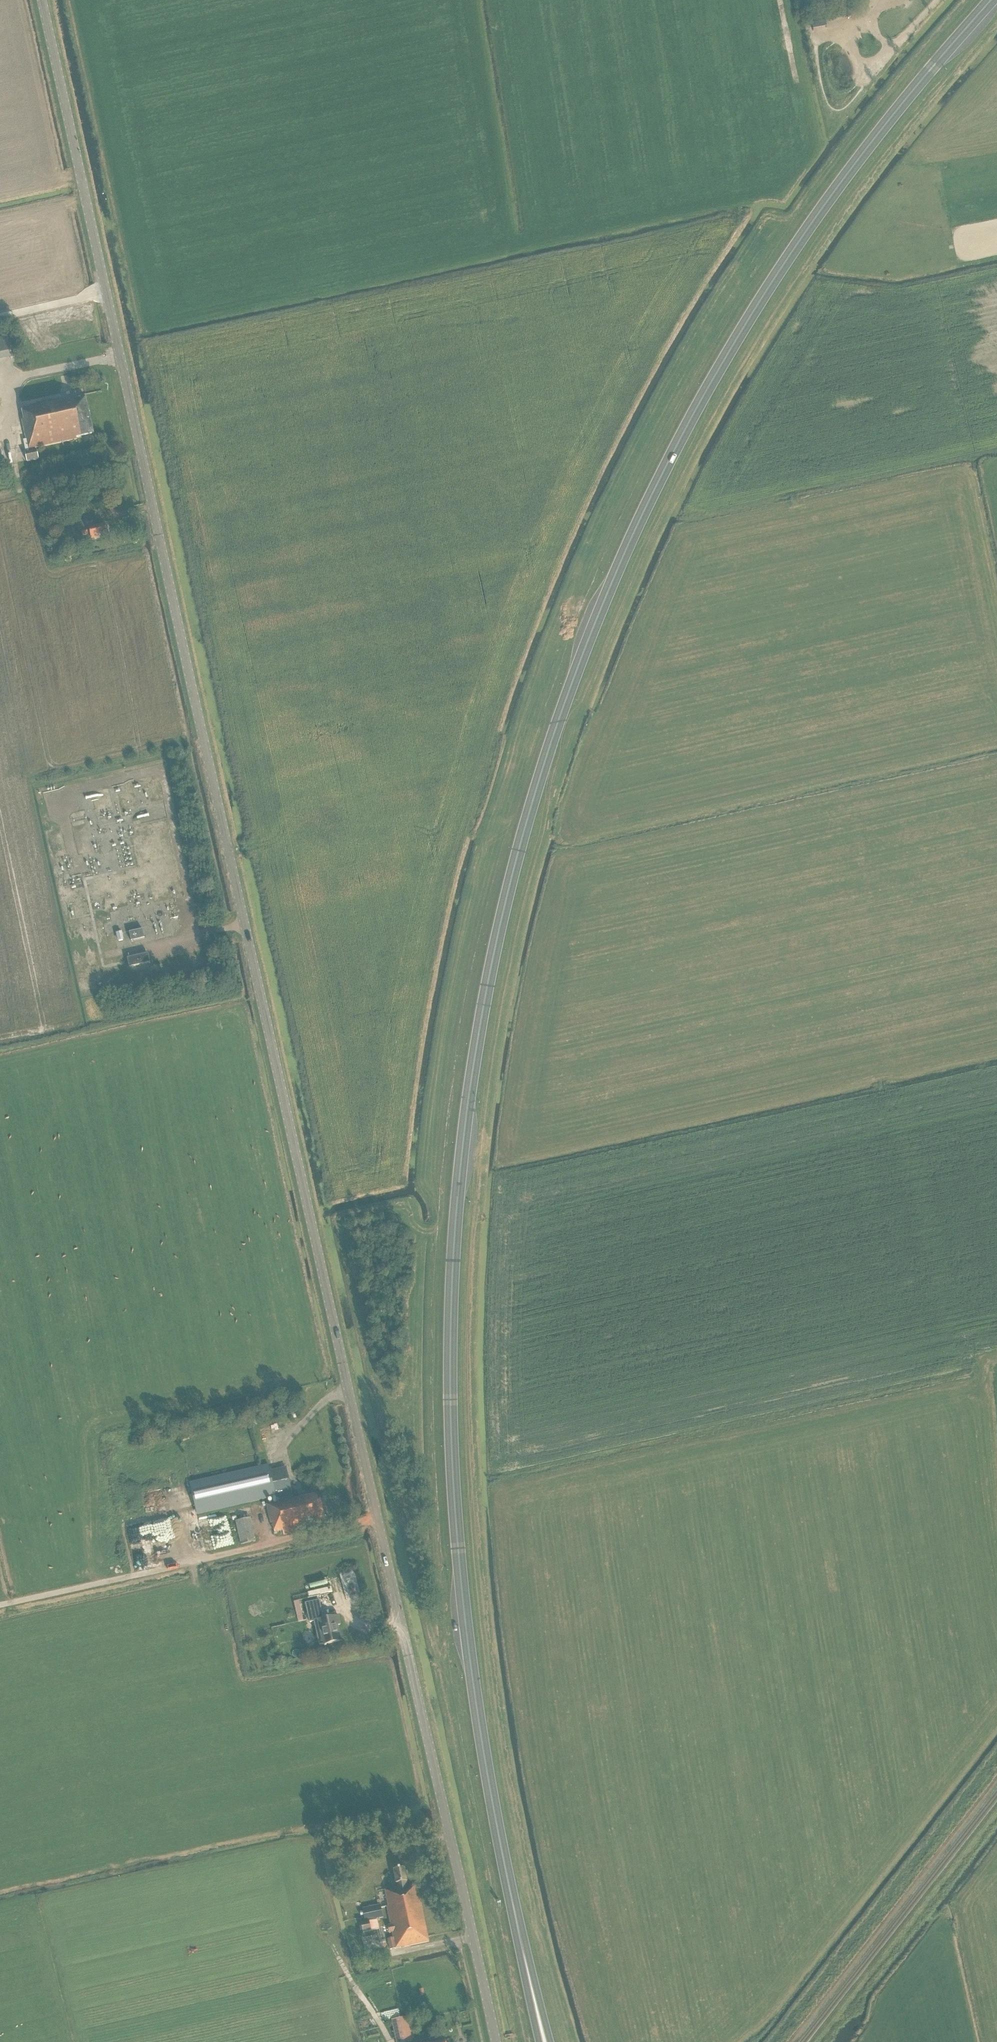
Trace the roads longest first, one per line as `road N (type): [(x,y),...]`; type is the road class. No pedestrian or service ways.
road 1 (trunk): [(545,2041),(479,1739),(454,1501),(452,1277),(485,996),(521,841),(583,638),(643,511),(748,319),(850,169),(991,0)]
road 2 (tertiary): [(496,2041),(43,0)]

